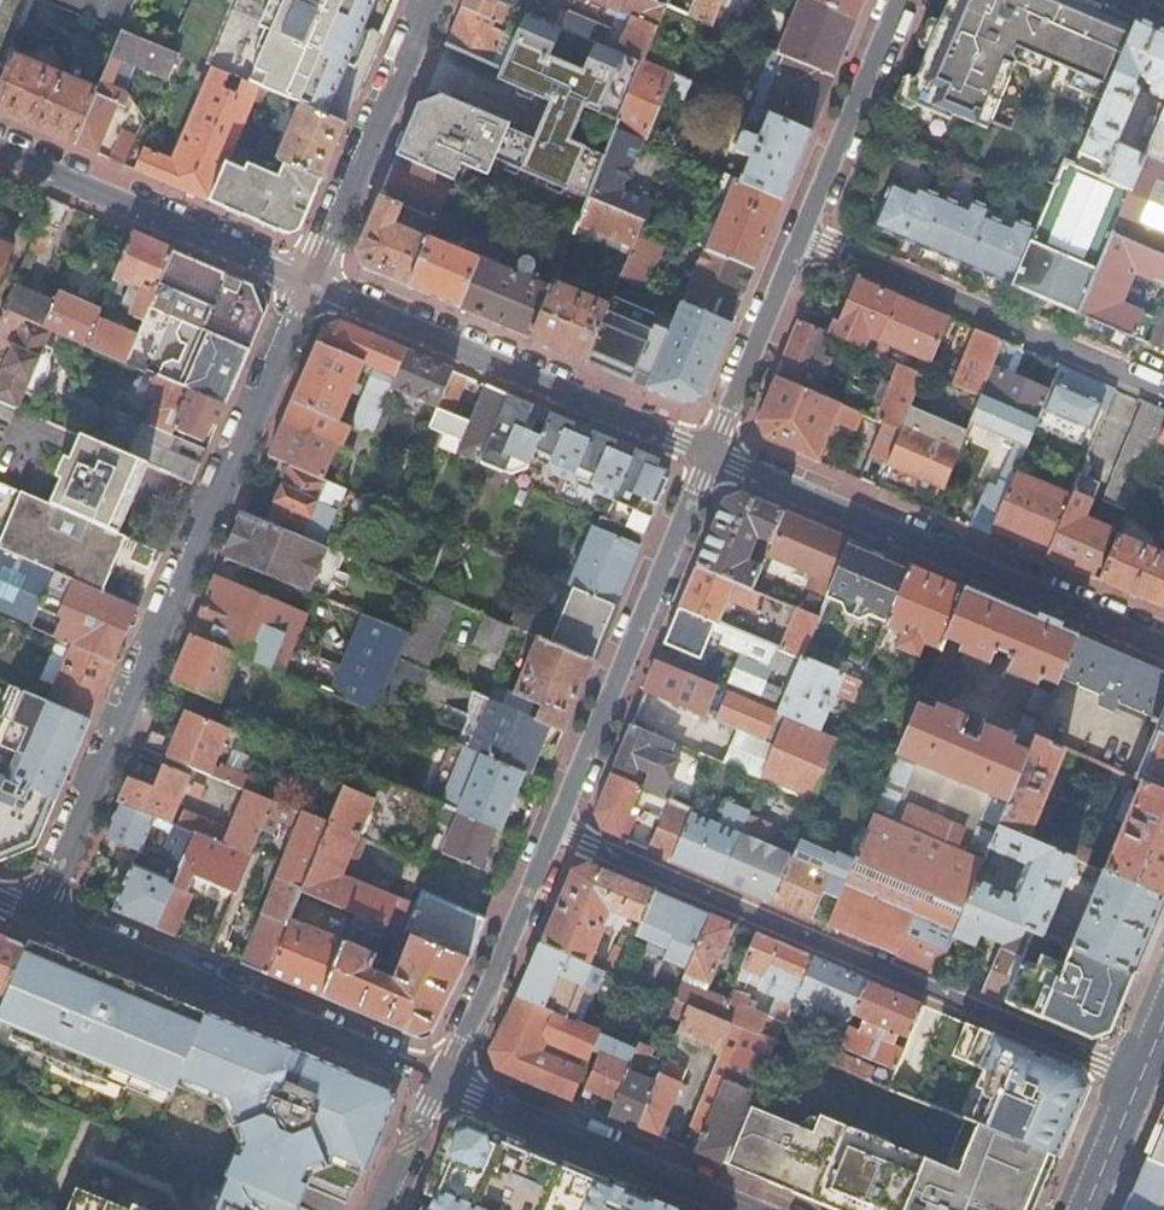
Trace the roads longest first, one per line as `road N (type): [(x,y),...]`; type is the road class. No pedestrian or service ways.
road 1 (residential): [(42,913),(313,283)]
road 2 (residential): [(557,828),(1141,1078)]
road 3 (residential): [(1163,646),(711,454)]
road 4 (residential): [(711,454),(313,283)]
road 5 (residential): [(42,913),(441,1080)]
road 6 (residential): [(711,454),(557,828)]
road 7 (residential): [(1163,389),(802,235)]
road 8 (residential): [(313,283),(0,148)]
road 9 (residential): [(441,1080),(750,1209)]
road 10 (residential): [(313,283),(433,0)]
road 11 (residential): [(557,828),(493,983),(441,1080)]
road 12 (residential): [(899,0),(802,235)]
road 13 (residential): [(802,235),(711,454)]
road 14 (residential): [(441,1080),(378,1209)]
road 15 (secondary): [(1085,1209),(1141,1078)]

